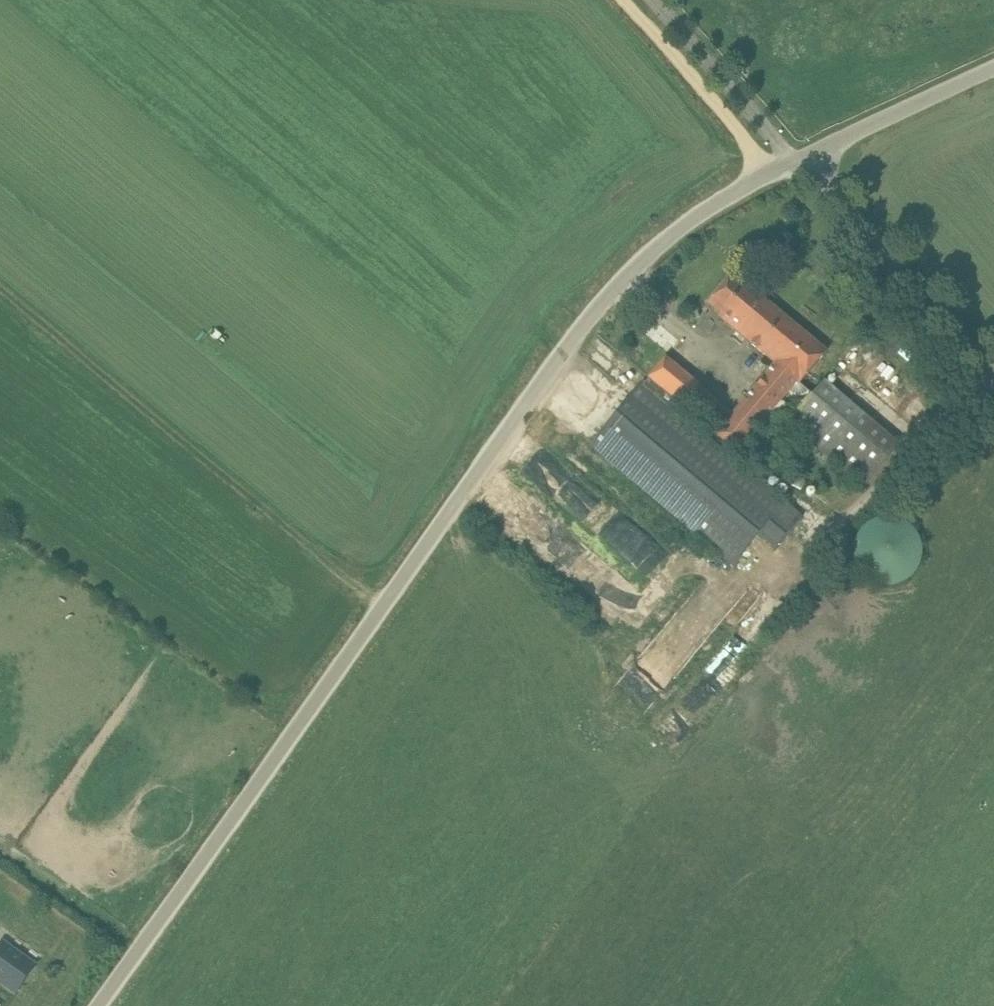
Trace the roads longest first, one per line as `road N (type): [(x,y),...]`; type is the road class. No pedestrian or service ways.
road 1 (unclassified): [(98,1005),(595,310),(666,238),(773,172)]
road 2 (track): [(0,285),(385,604)]
road 3 (unclassified): [(993,385),(796,161)]
road 4 (track): [(620,0),(773,172)]
road 5 (unclassified): [(796,161),(993,69)]
road 6 (track): [(651,0),(796,161)]

